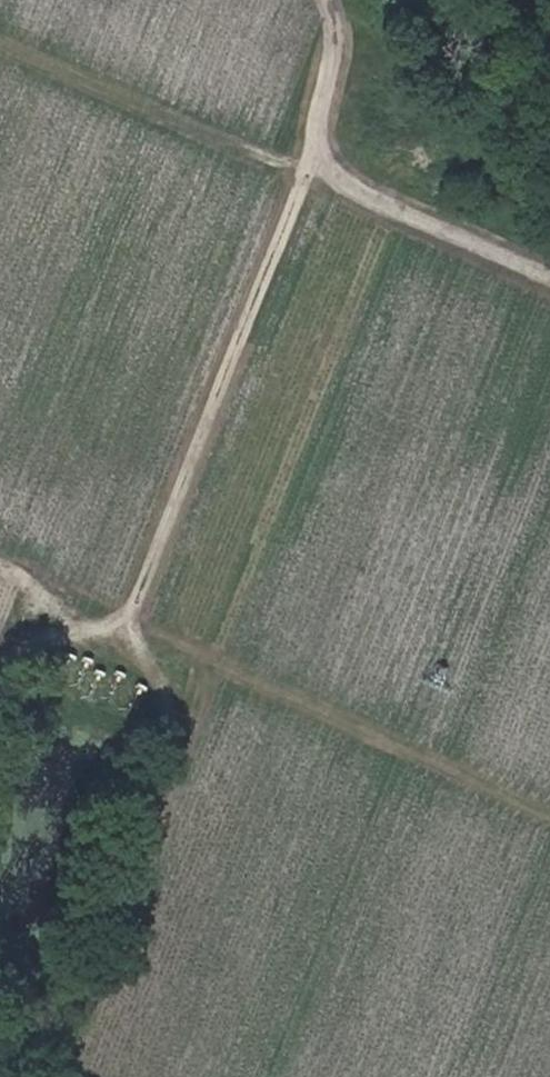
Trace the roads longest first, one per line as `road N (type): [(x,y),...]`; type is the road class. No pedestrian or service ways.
road 1 (track): [(327,0),(335,33),(305,166),(128,625),(45,646),(0,685)]
road 2 (track): [(128,625),(549,820)]
road 3 (track): [(0,44),(302,175)]
road 4 (track): [(549,276),(332,179),(309,153)]

